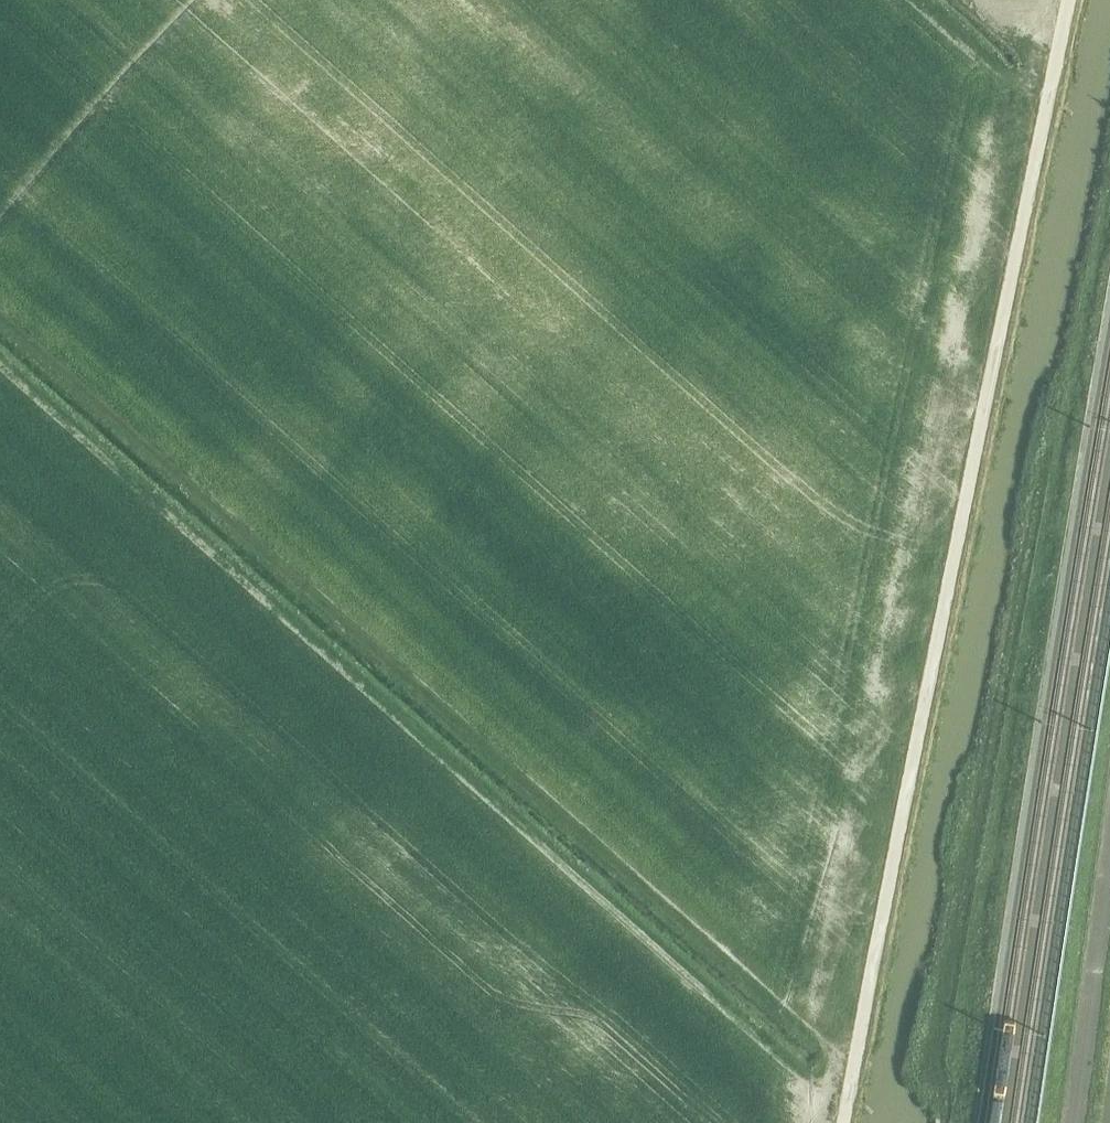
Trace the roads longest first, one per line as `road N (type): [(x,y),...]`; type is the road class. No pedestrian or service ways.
road 1 (track): [(845,1122),(1071,0)]

